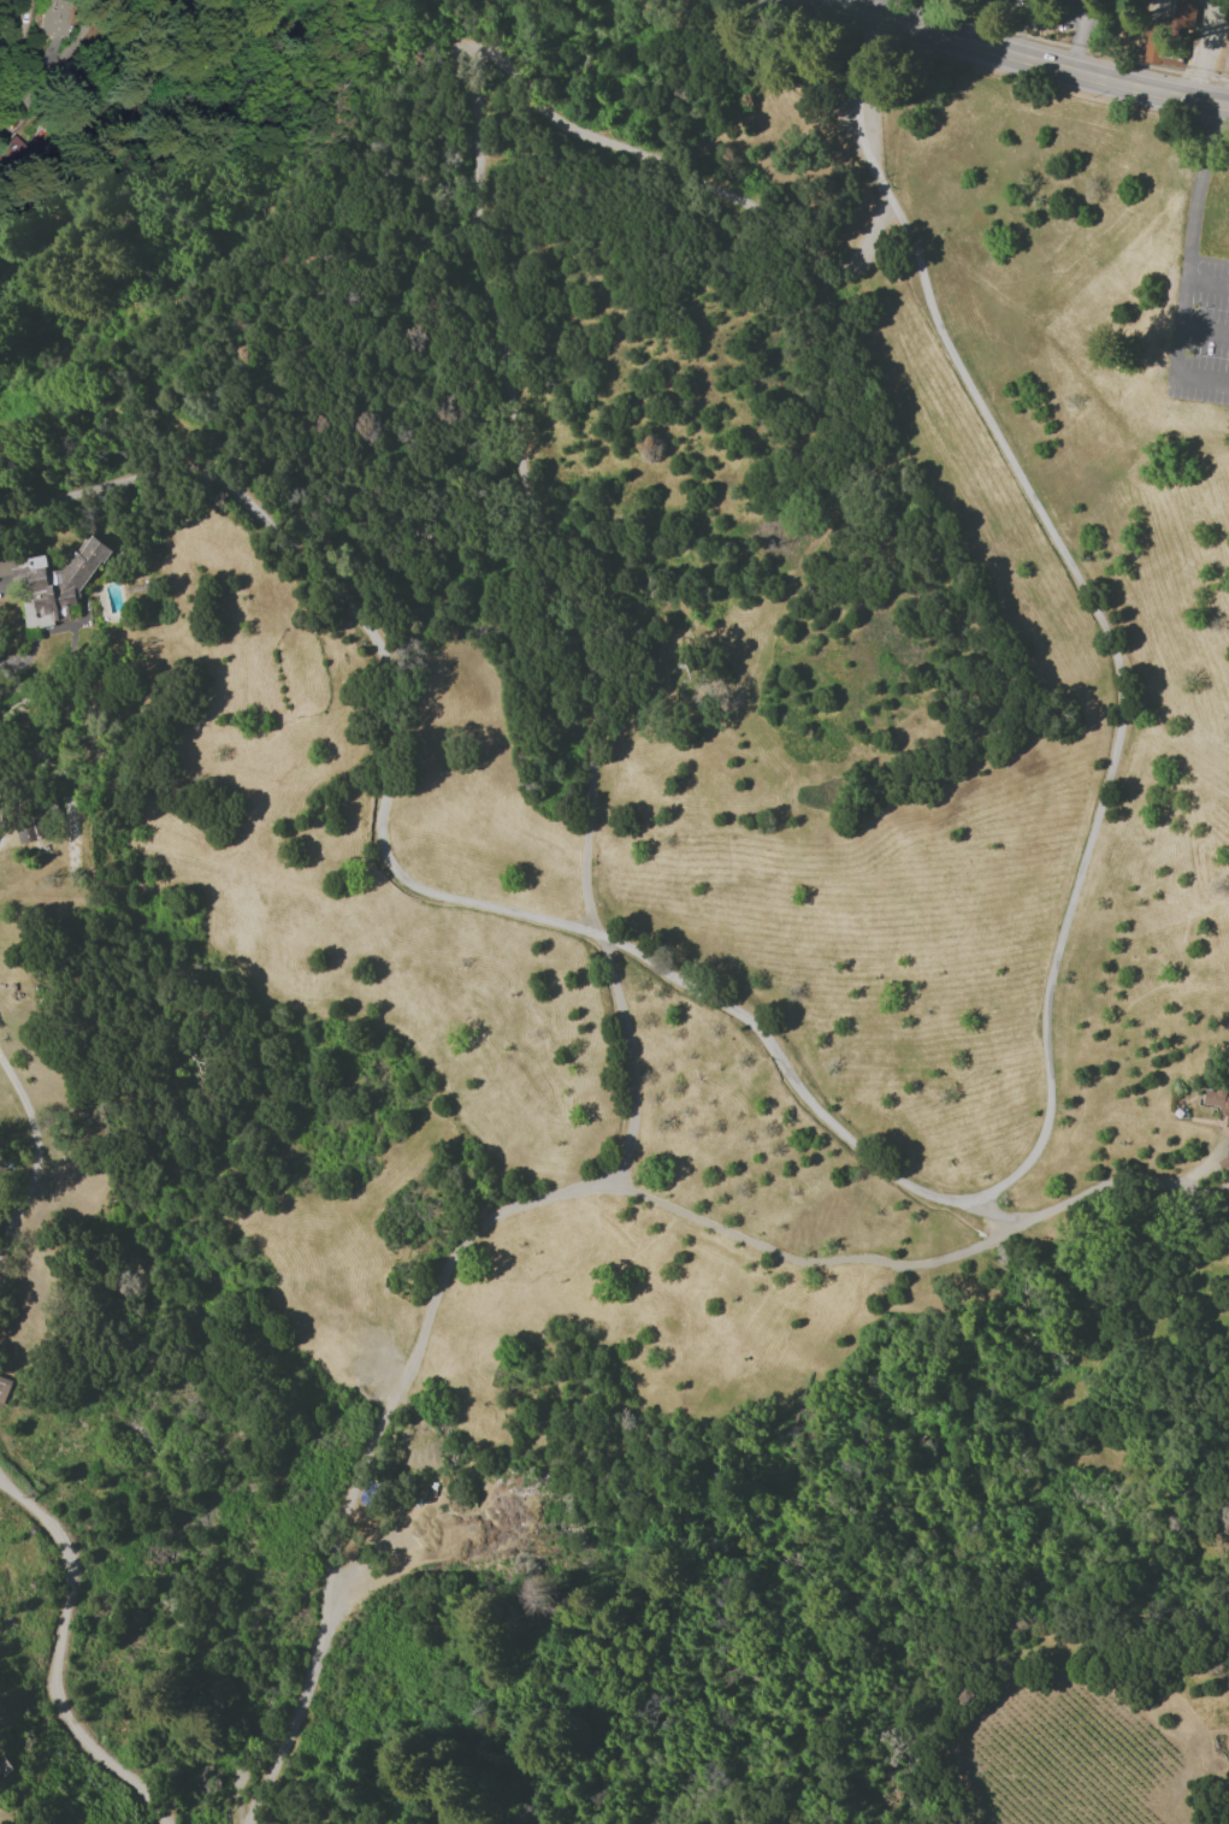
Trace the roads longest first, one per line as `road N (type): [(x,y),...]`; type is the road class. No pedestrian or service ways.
road 1 (secondary): [(1228,103),(1041,66),(815,0)]
road 2 (residential): [(94,0),(0,120)]

